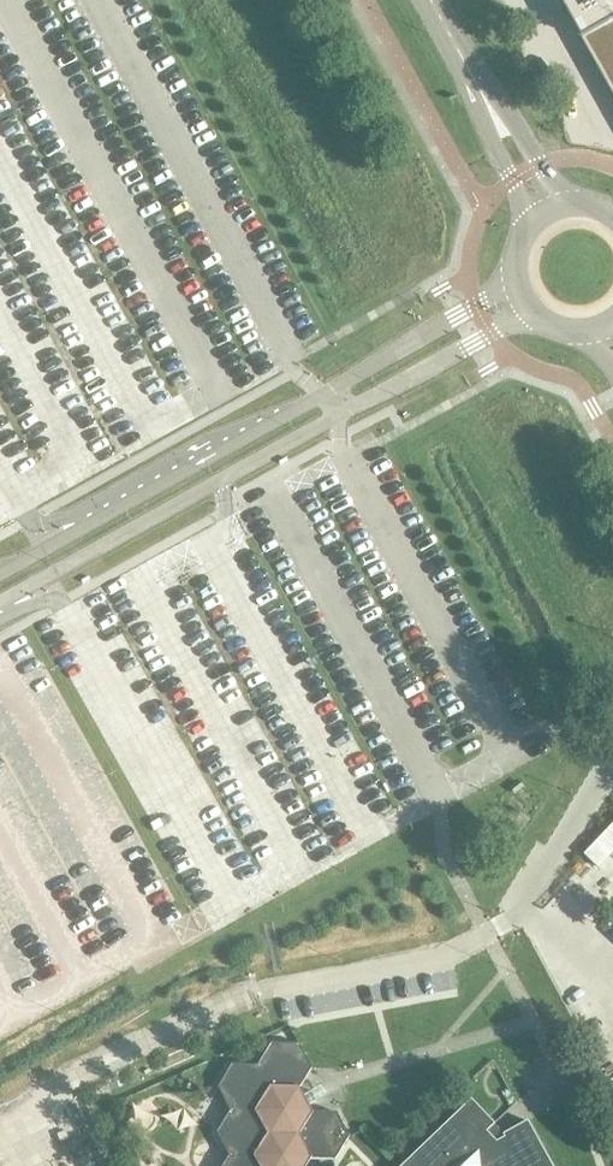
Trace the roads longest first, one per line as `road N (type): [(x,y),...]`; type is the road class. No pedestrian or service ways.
road 1 (tertiary): [(574,202),(453,39)]
road 2 (tertiary): [(453,39),(529,225)]
road 3 (tertiary): [(529,225),(515,256),(523,297),(553,324),(584,329)]

